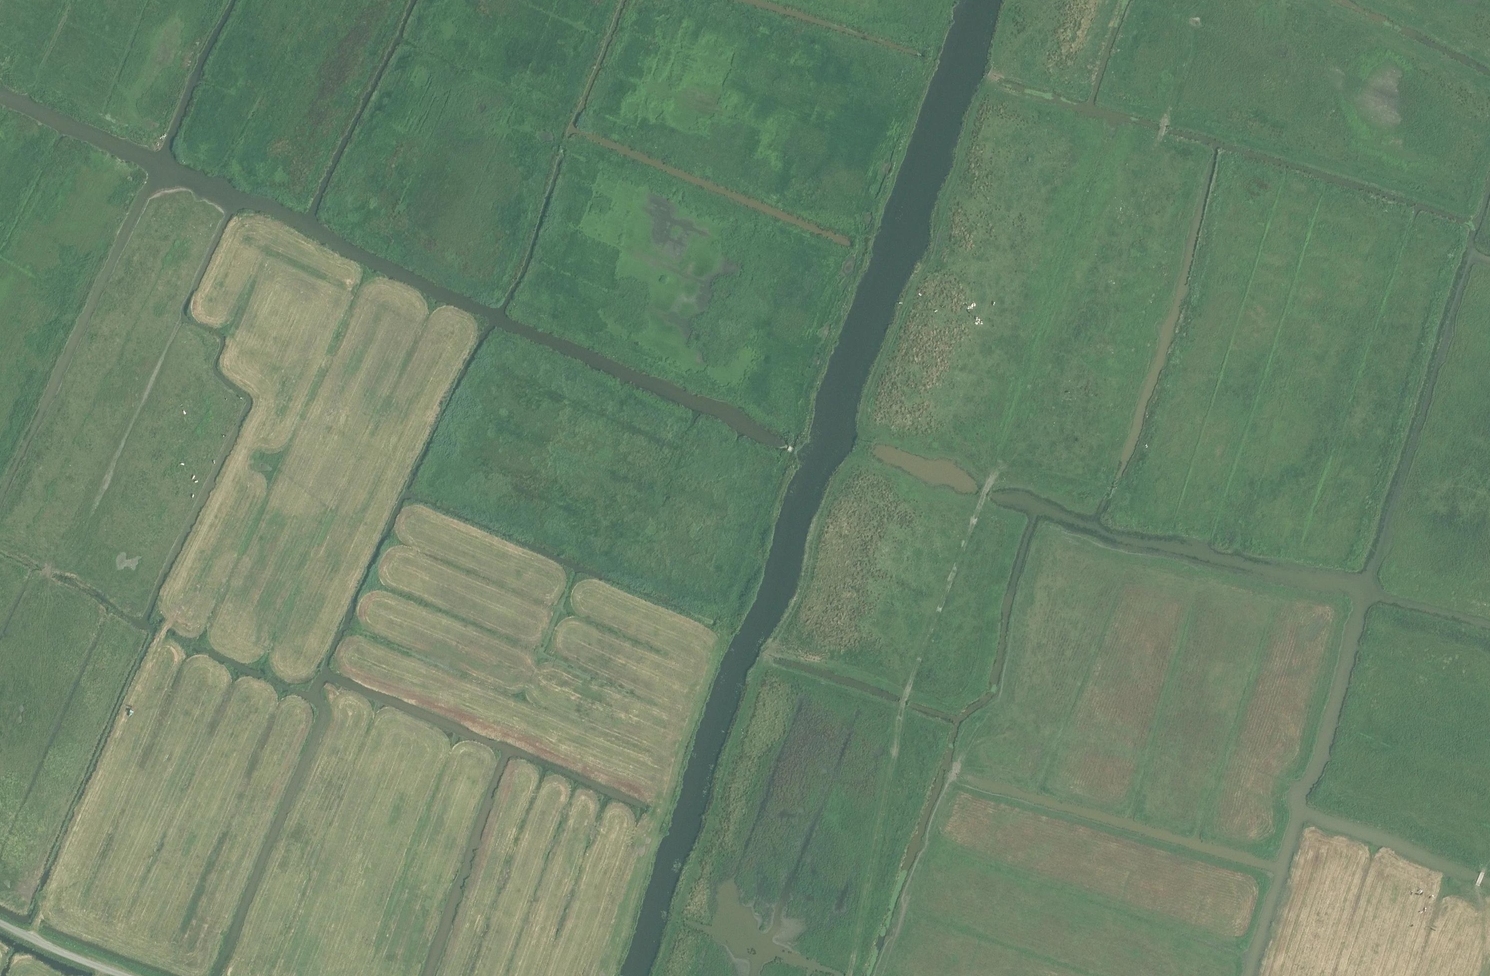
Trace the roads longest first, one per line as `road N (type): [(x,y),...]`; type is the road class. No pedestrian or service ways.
road 1 (unclassified): [(125,975),(0,923)]

